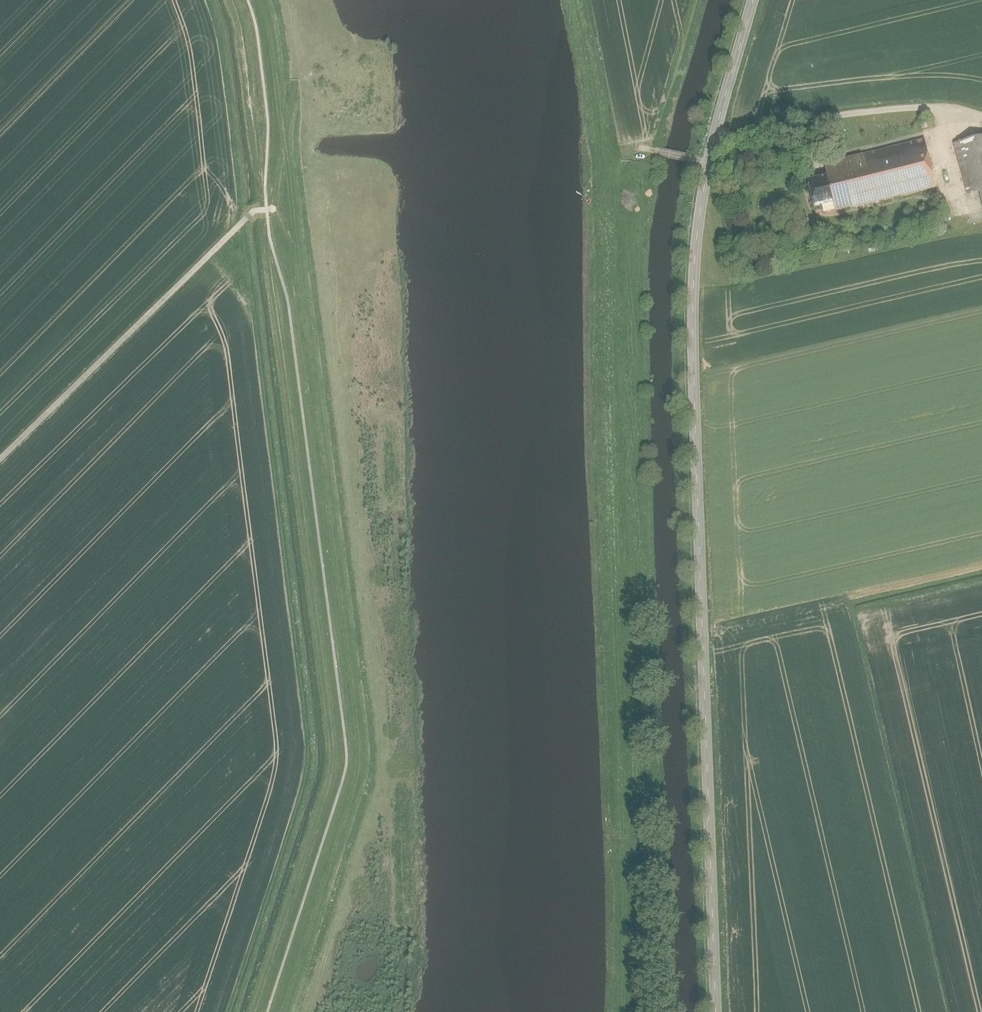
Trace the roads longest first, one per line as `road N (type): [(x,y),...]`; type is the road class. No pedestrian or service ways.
road 1 (tertiary): [(753,0),(713,138),(693,308),(716,1011)]

